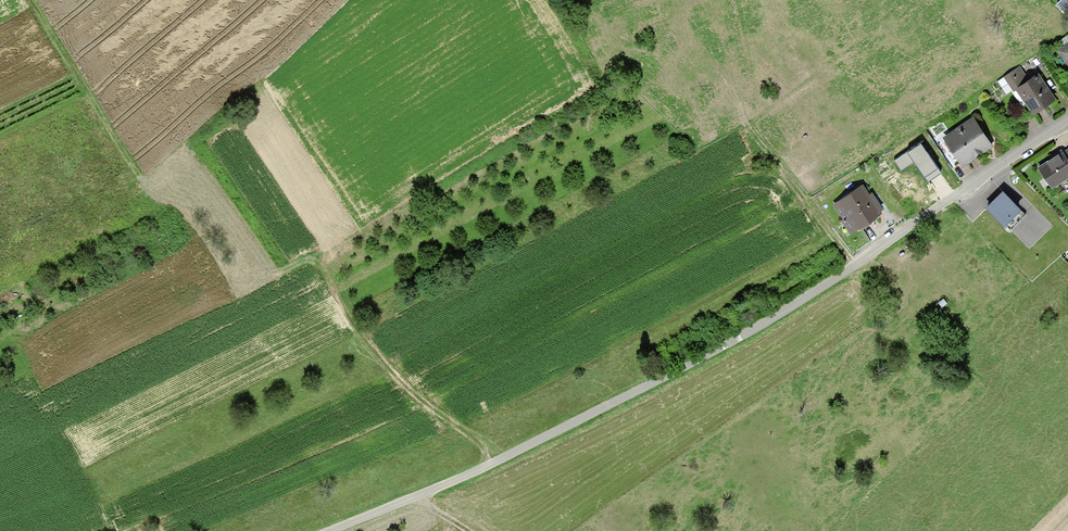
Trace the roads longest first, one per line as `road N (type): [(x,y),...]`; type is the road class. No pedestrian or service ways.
road 1 (residential): [(329,530),(416,498),(698,360),(1067,120)]
road 2 (track): [(486,465),(484,450),(403,385),(359,332),(315,254),(277,273)]
road 3 (track): [(31,0),(135,169)]

